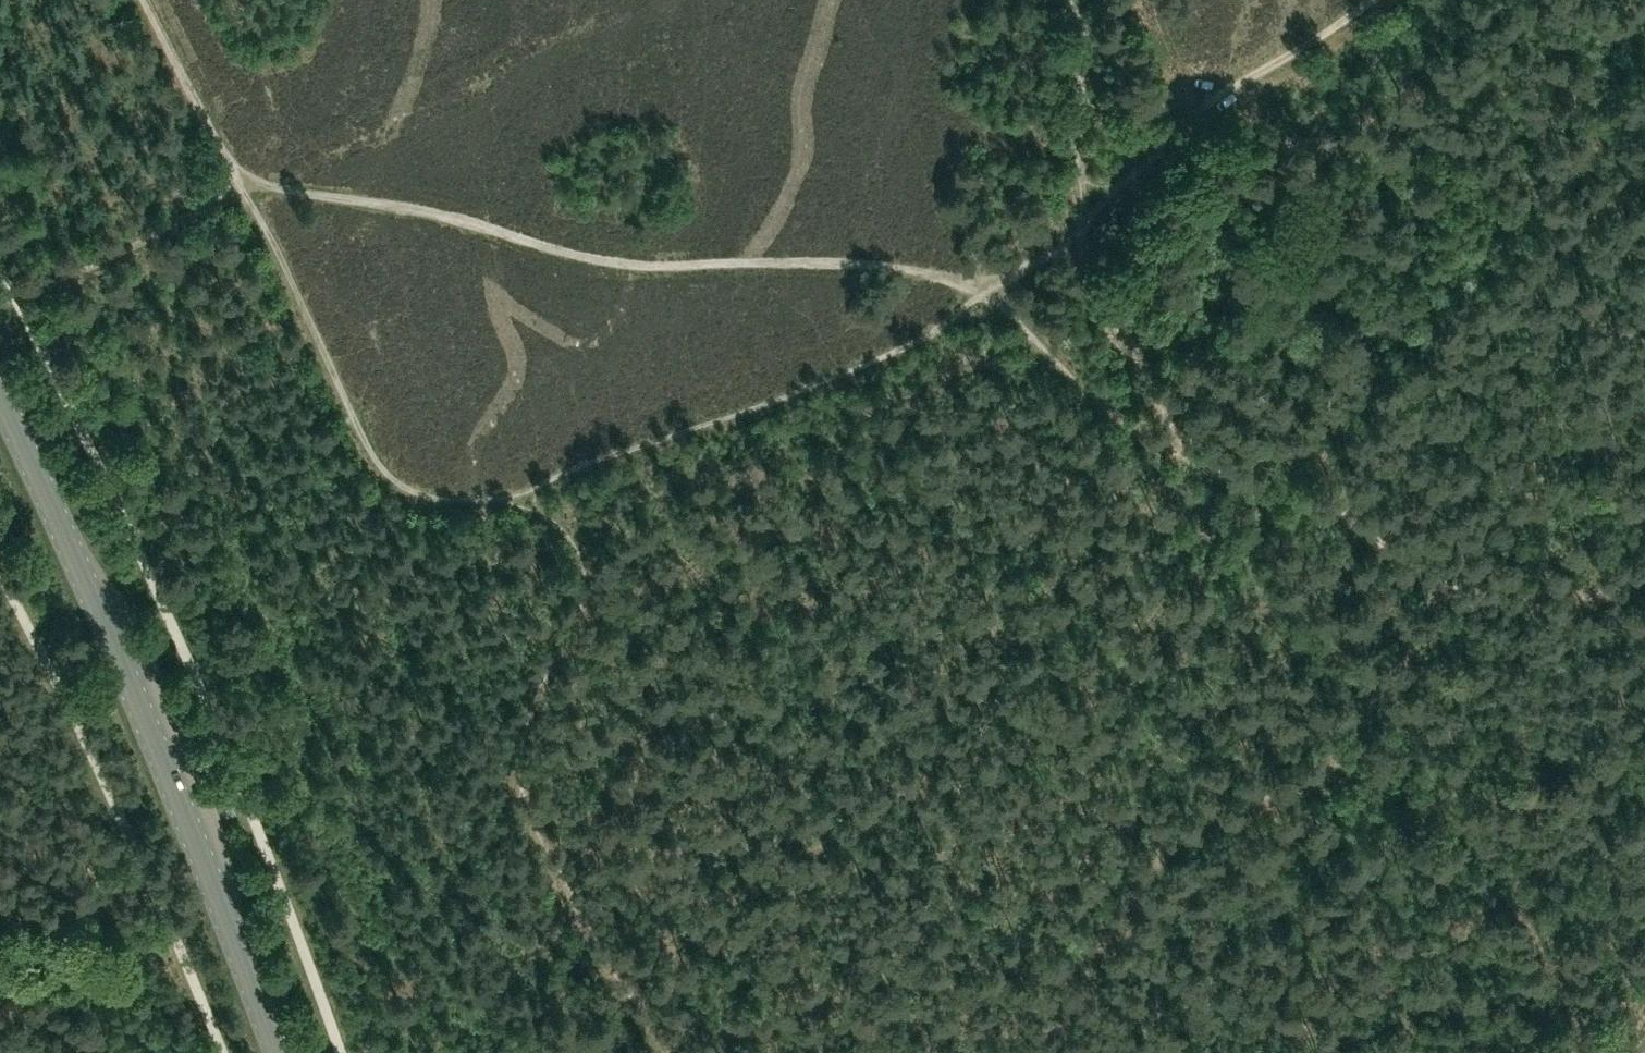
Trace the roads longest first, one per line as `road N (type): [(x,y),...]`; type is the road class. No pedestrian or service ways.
road 1 (track): [(1070,0),(1079,22),(1080,234),(992,291),(876,265),(607,263),(422,209),(246,184),(101,260),(0,302)]
road 2 (track): [(147,0),(246,184),(365,447),(389,480),(428,499),(500,504),(807,392),(922,339),(992,291)]
road 3 (track): [(1047,1052),(1142,881),(1188,837),(1231,812),(1312,783),(1343,761),(1423,637),(1441,591),(1327,504),(1134,433),(1003,312),(992,291)]
road 4 (secondary): [(277,1052),(125,673),(0,396)]
road 5 (track): [(500,504),(550,517),(579,545),(586,591),(532,708),(523,783),(535,830),(669,1052)]
road 6 (track): [(1379,0),(1180,133),(1080,234),(1112,329),(1198,461)]
road 7 (track): [(1441,591),(1594,595),(1644,578)]

